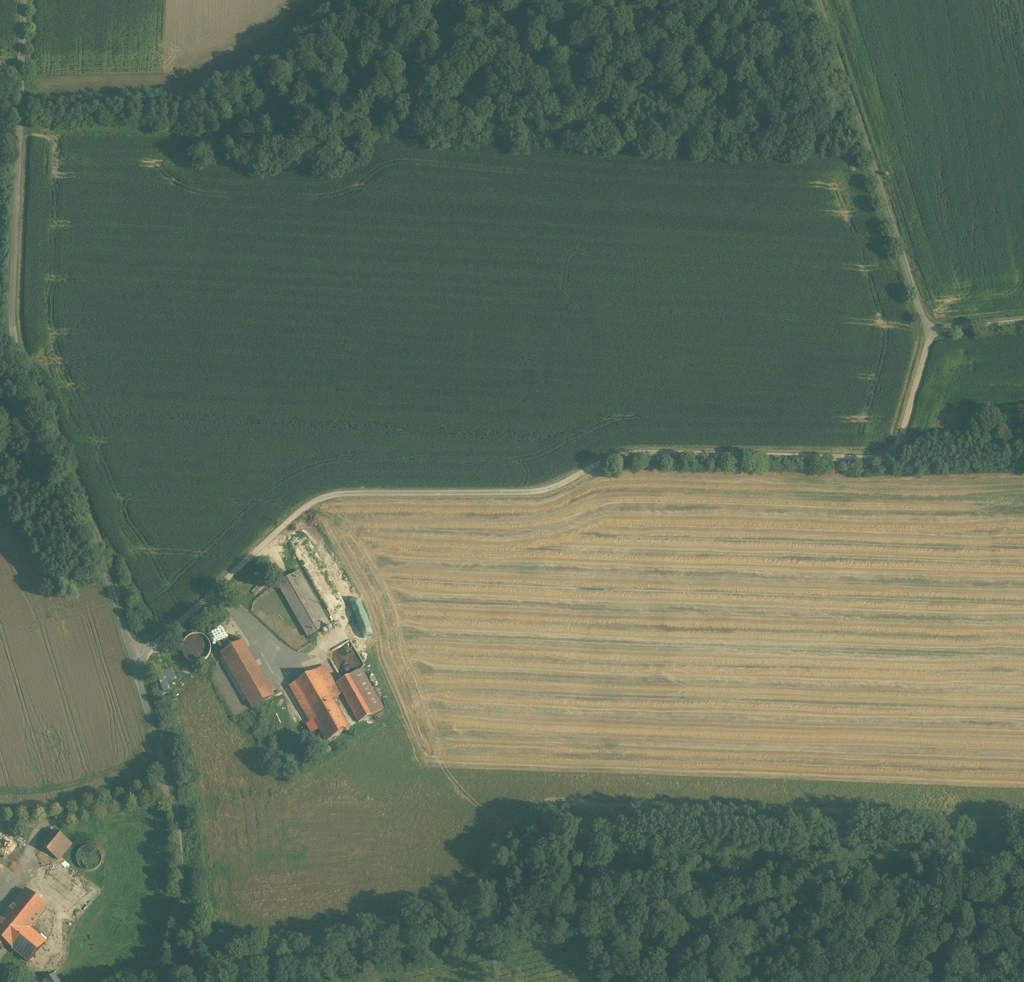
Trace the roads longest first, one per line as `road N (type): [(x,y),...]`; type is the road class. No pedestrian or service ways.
road 1 (unclassified): [(931,327),(892,448),(860,454),(626,448),(533,489),(331,495),(304,509),(134,665)]
road 2 (unclassified): [(134,665),(106,570),(13,337),(25,0)]
road 3 (unclassified): [(931,327),(912,303),(820,0)]
road 4 (unclassified): [(167,981),(186,911),(176,807),(134,665)]

